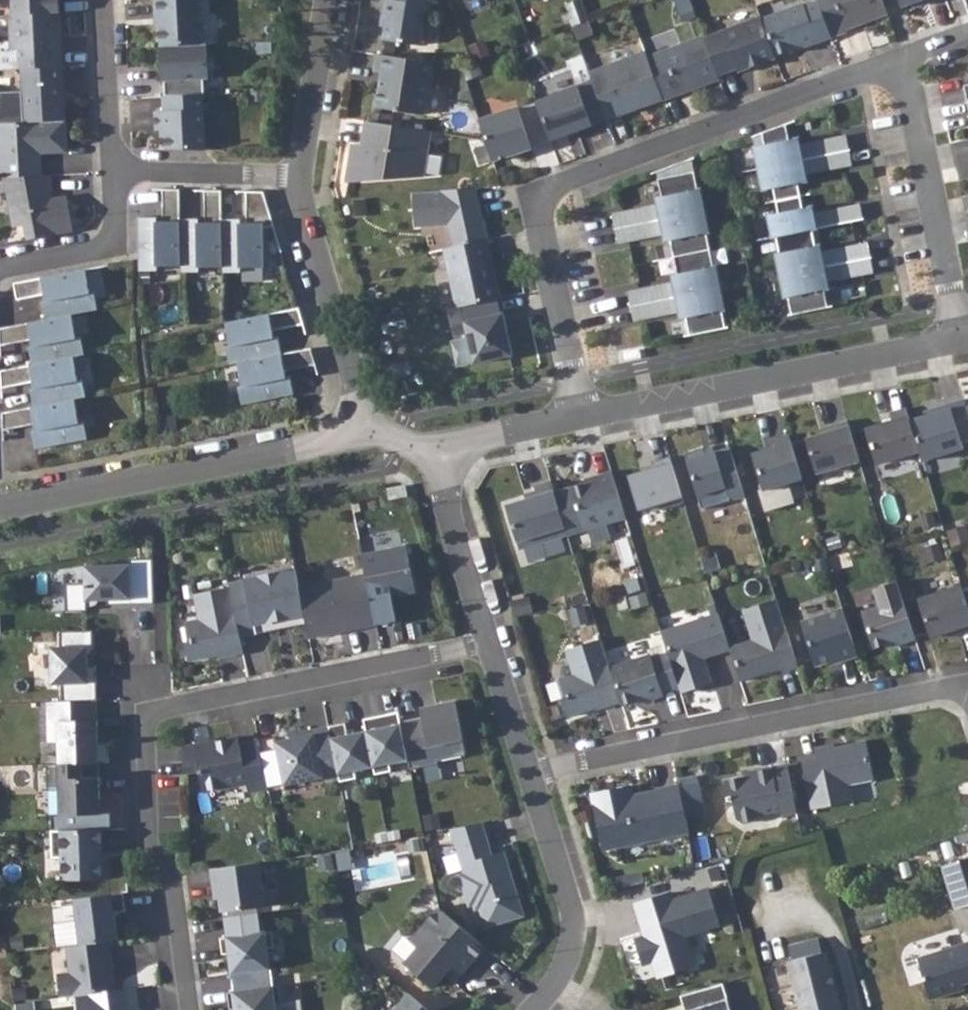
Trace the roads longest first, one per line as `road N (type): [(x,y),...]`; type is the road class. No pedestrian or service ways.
road 1 (residential): [(489,643),(178,708),(164,718),(157,739),(189,1009)]
road 2 (residential): [(582,414),(540,222),(546,198),(898,64)]
road 3 (residential): [(529,768),(910,687),(936,691),(967,711)]
road 4 (residential): [(582,414),(961,341)]
road 5 (residential): [(0,512),(366,432)]
road 6 (residential): [(898,64),(961,341)]
road 7 (residential): [(366,432),(301,179)]
road 8 (residential): [(529,768),(571,904),(572,941),(560,976),(533,1009)]
road 9 (residential): [(436,457),(489,643)]
road 10 (residential): [(114,172),(117,232),(105,252),(0,273)]
road 11 (residential): [(114,172),(301,179)]
road 12 (residential): [(301,179),(330,0)]
road 13 (residential): [(101,0),(114,172)]
road 14 (residential): [(436,457),(582,414)]
road 15 (residential): [(489,643),(529,768)]

